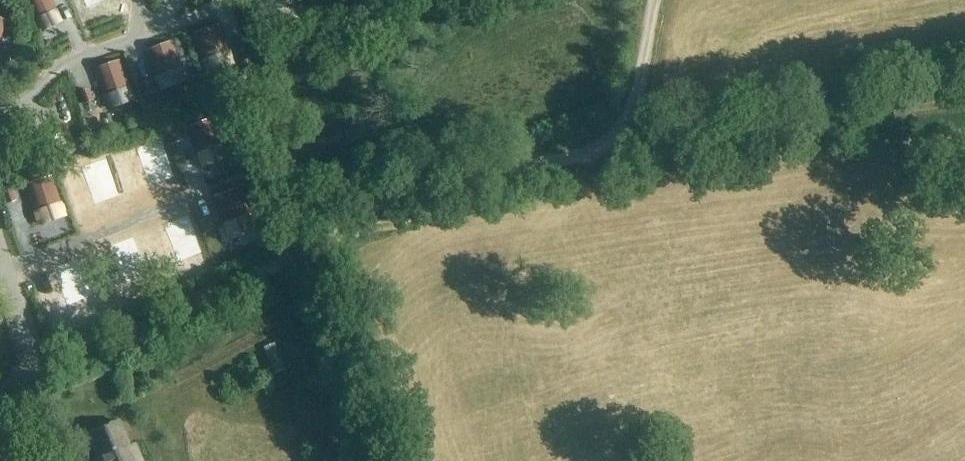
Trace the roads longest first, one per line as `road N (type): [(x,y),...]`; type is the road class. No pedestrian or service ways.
road 1 (track): [(0,395),(293,259),(392,192),(588,158)]
road 2 (track): [(588,158),(964,103)]
road 3 (track): [(588,158),(632,111),(655,0)]

